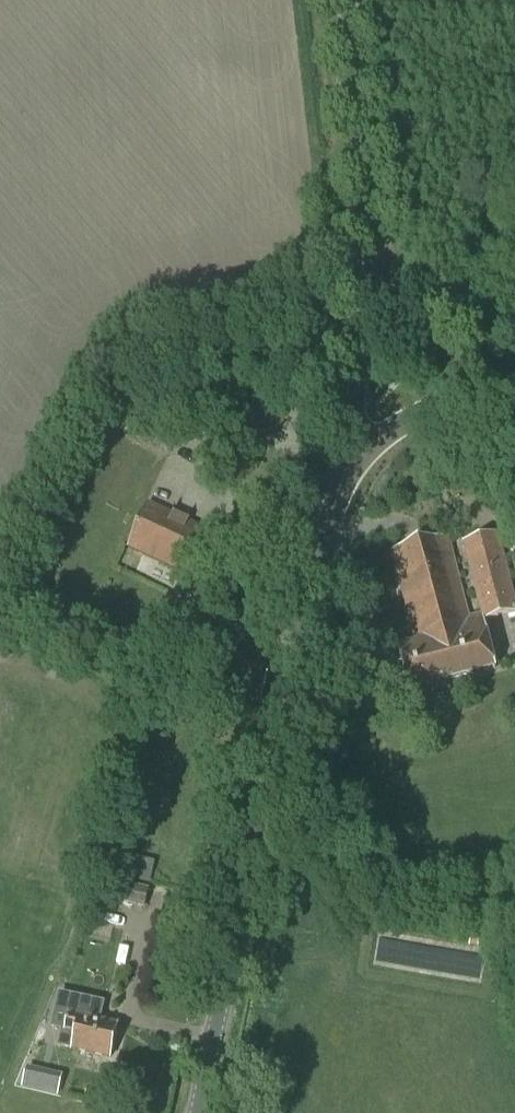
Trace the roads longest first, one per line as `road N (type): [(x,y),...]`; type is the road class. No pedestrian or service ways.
road 1 (tertiary): [(196,1112),(321,546),(363,448)]
road 2 (unclassified): [(374,242),(346,0)]
road 3 (unclassified): [(363,448),(354,398),(374,242)]
road 4 (unclassified): [(506,393),(451,352),(408,304),(374,242)]
road 5 (tertiary): [(363,448),(407,417),(506,393)]

